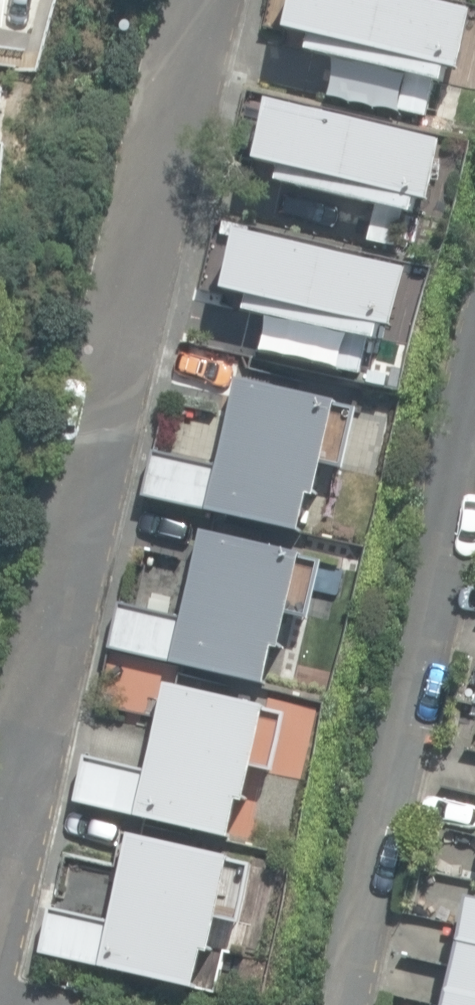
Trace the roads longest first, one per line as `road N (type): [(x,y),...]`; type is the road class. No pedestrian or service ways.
road 1 (residential): [(0,864),(149,177),(196,0)]
road 2 (residential): [(474,477),(355,1004)]

